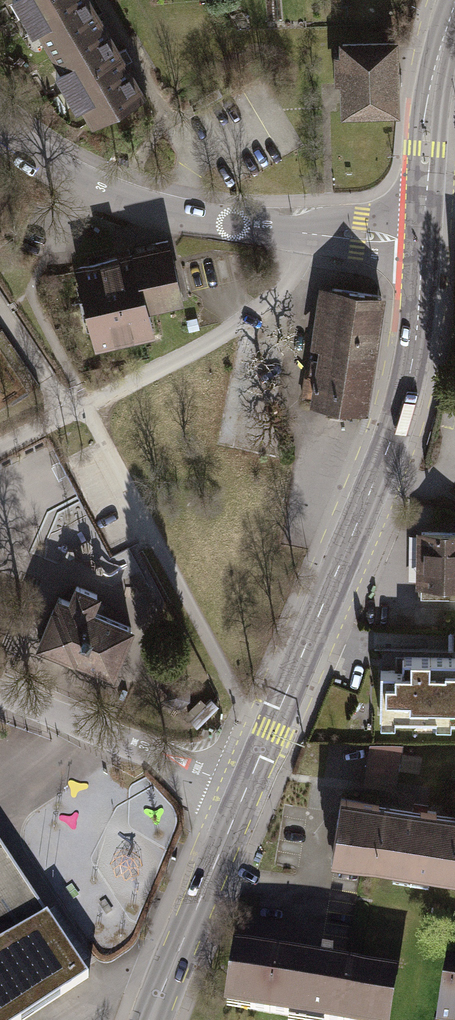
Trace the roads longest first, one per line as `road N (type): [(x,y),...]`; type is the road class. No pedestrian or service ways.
road 1 (primary): [(423,241),(399,415),(245,791)]
road 2 (tertiary): [(0,129),(60,170),(143,207),(233,225),(423,241)]
road 3 (residential): [(245,791),(0,693)]
road 4 (primary): [(245,791),(155,1019)]
road 5 (primary): [(454,4),(429,108),(426,188)]

